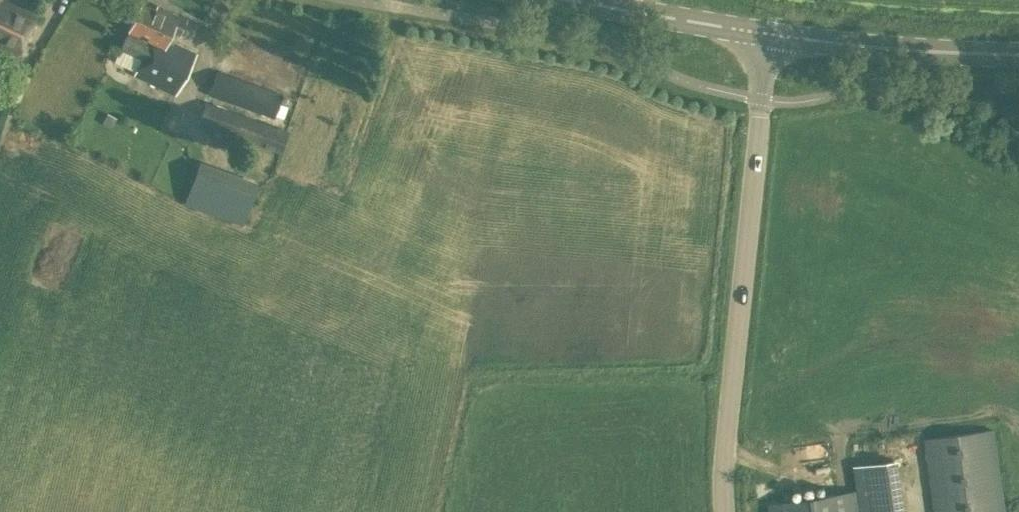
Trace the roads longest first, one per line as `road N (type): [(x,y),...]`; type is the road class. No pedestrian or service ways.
road 1 (tertiary): [(728,511),(731,392),(770,33)]
road 2 (secondary): [(770,33),(1018,51)]
road 3 (secondary): [(770,33),(566,0)]
road 4 (track): [(1018,147),(862,90)]

